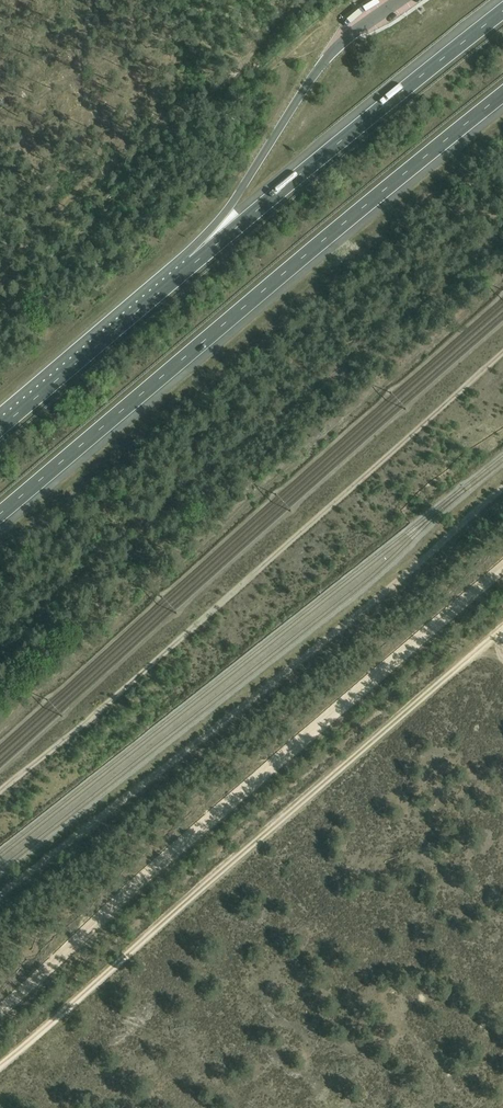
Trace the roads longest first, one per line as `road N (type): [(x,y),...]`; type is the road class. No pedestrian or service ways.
road 1 (track): [(502,354),(0,795)]
road 2 (motorway): [(0,515),(502,96)]
road 3 (track): [(0,898),(390,591),(502,488)]
road 4 (motorway): [(502,10),(165,287)]
road 5 (motorway): [(165,287),(0,428)]
road 6 (motorway): [(277,133),(165,287)]

